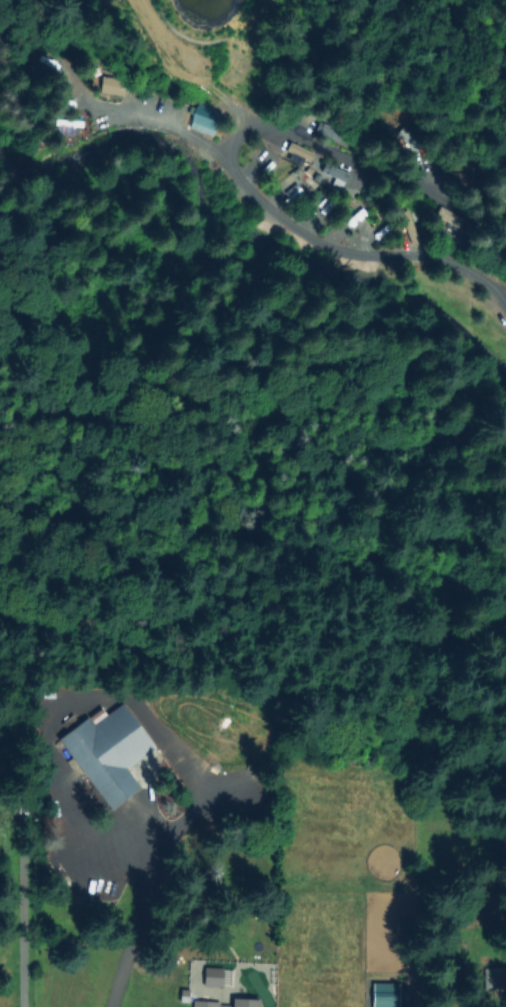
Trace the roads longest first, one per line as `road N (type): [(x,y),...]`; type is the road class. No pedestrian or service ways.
road 1 (residential): [(505,237),(399,178),(283,132),(244,128),(228,147),(234,175),(313,241),(459,267),(505,313)]

